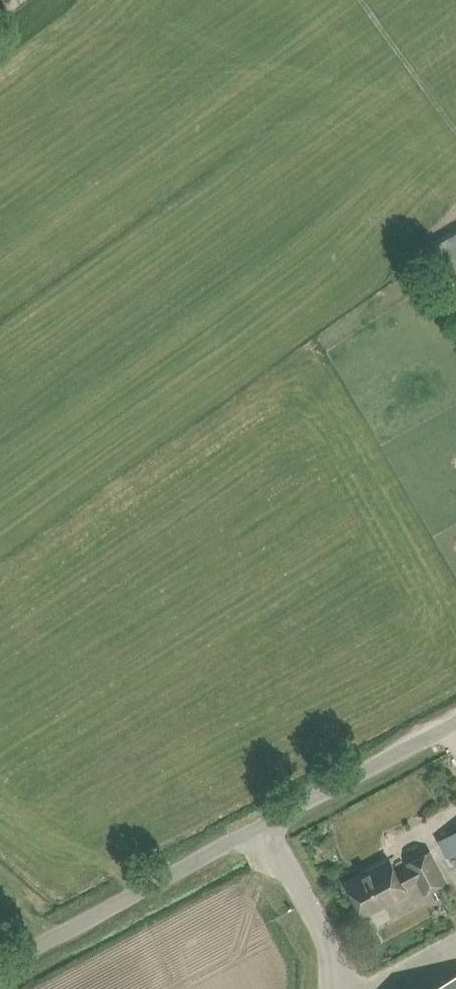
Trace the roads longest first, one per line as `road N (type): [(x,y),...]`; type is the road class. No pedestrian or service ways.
road 1 (unclassified): [(0,967),(455,722)]

